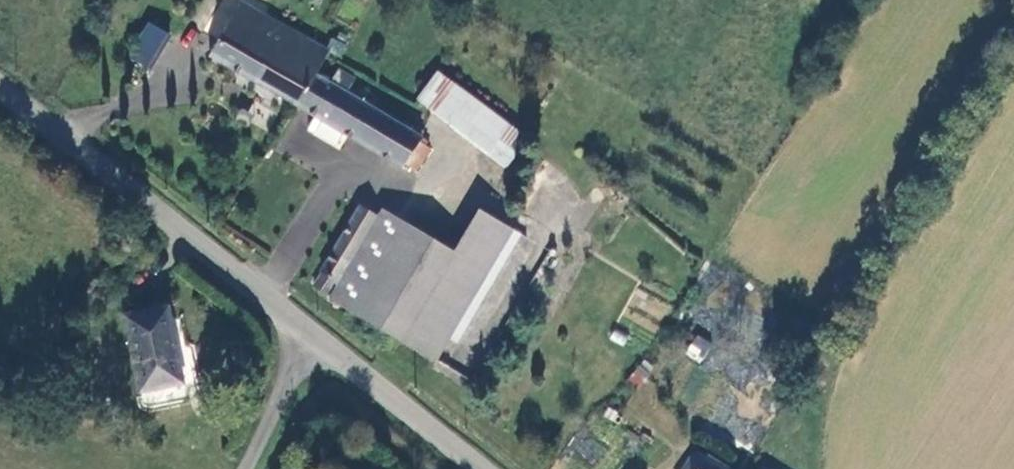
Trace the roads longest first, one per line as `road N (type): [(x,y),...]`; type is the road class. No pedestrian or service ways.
road 1 (unclassified): [(311,335),(0,90)]
road 2 (unclassified): [(479,468),(311,335)]
road 3 (unclassified): [(247,468),(311,335)]

